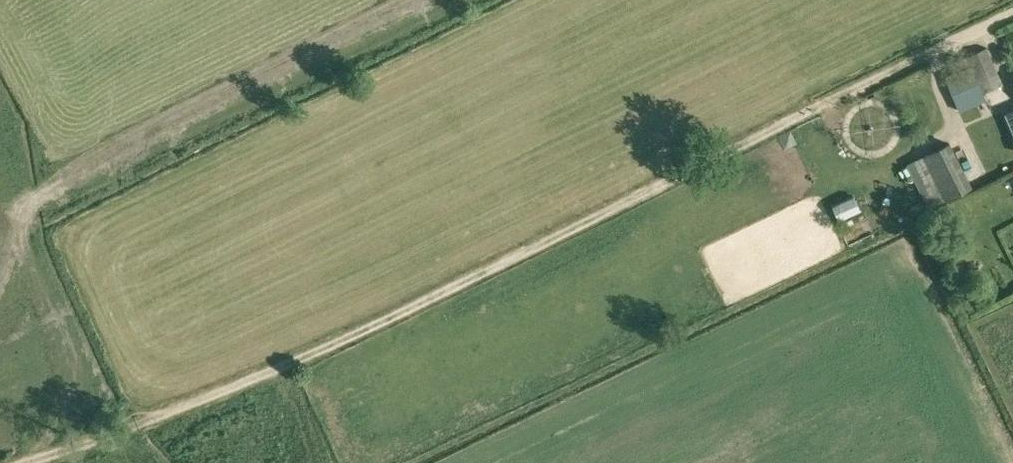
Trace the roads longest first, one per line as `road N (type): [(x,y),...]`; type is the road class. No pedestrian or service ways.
road 1 (track): [(1012,13),(297,357),(34,462)]
road 2 (track): [(390,0),(63,170),(32,202),(17,240),(76,386),(82,410),(73,448)]

